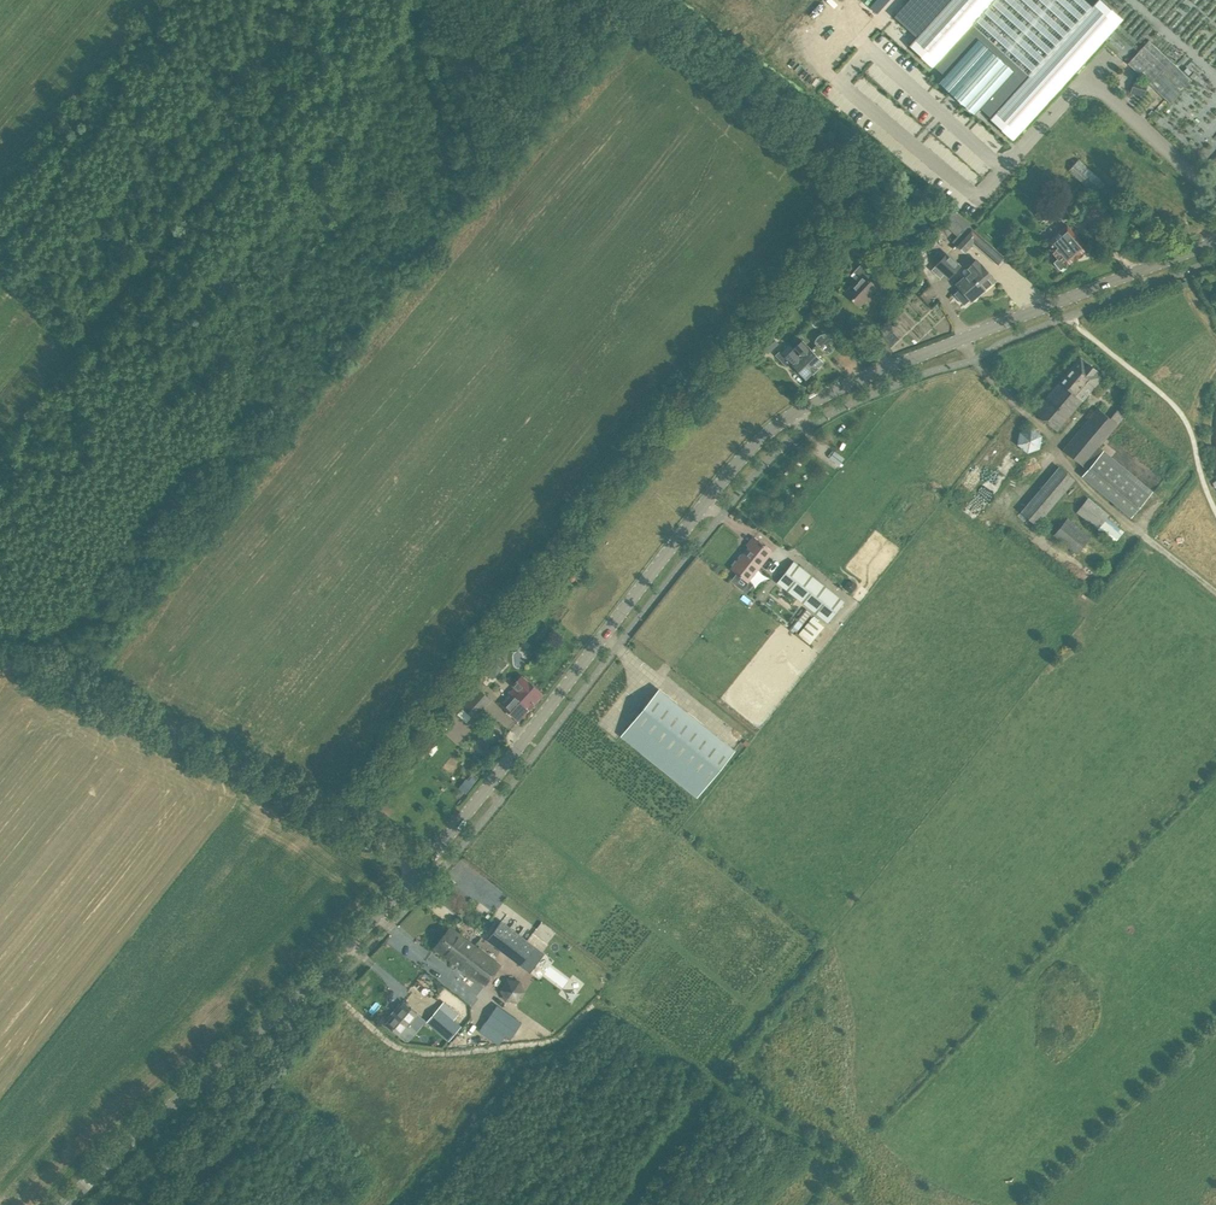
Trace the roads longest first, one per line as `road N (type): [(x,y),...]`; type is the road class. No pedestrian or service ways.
road 1 (tertiary): [(421,863),(703,507),(784,421),(841,388),(1215,243)]
road 2 (tertiary): [(69,1204),(127,1145),(282,1014),(421,863)]
road 3 (unclassified): [(0,644),(421,863)]

